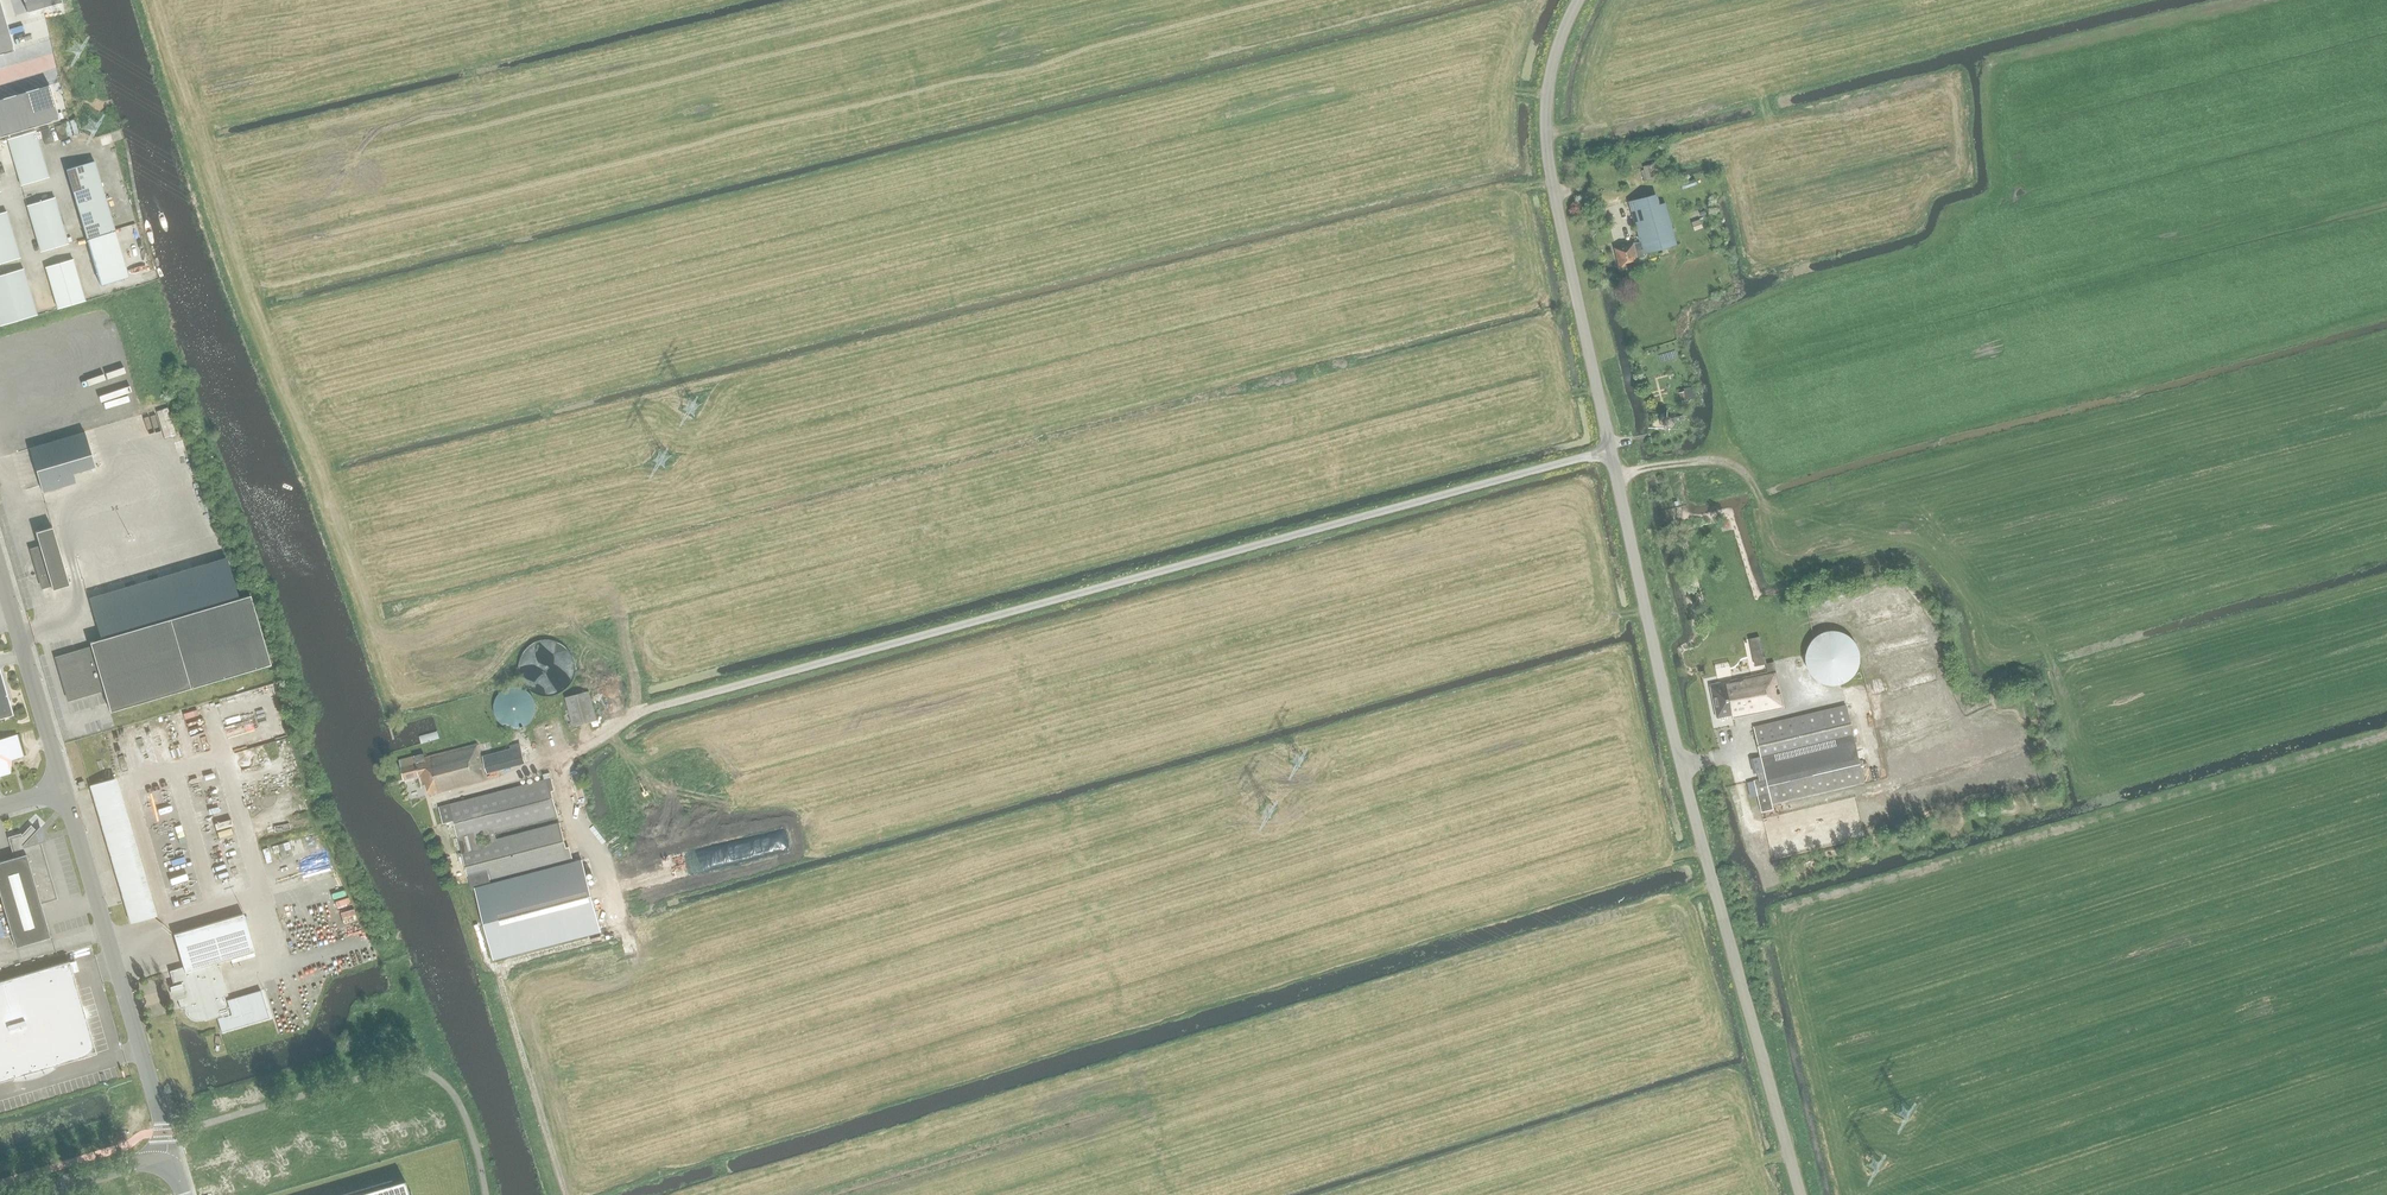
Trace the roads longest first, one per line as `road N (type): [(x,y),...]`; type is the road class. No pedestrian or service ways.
road 1 (tertiary): [(1801,1194),(1682,766),(1551,177),(1546,103),(1578,0)]
road 2 (track): [(434,801),(562,760),(583,840),(598,860),(618,935),(497,966),(566,1194)]
road 3 (unclassified): [(171,1153),(64,788)]
road 4 (unclassified): [(64,788),(0,571)]
road 5 (track): [(1617,476),(1720,461),(1744,474),(1764,506)]
road 6 (tertiary): [(28,1194),(171,1153)]
road 7 (track): [(1839,702),(1745,723),(1752,750)]

